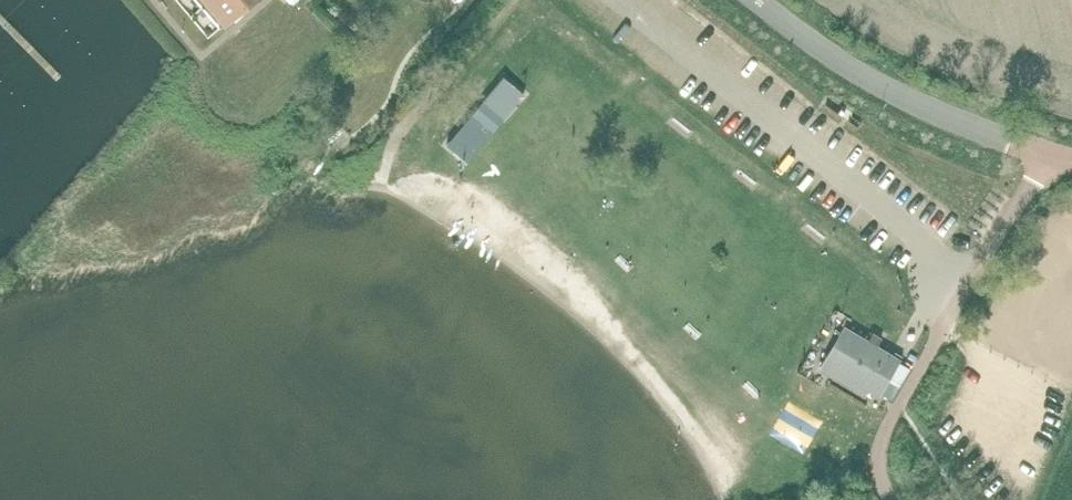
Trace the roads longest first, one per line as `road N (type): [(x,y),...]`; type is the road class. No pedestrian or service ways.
road 1 (unclassified): [(887,499),(880,438),(1046,156)]
road 2 (tertiary): [(1046,156),(916,104),(754,0)]

